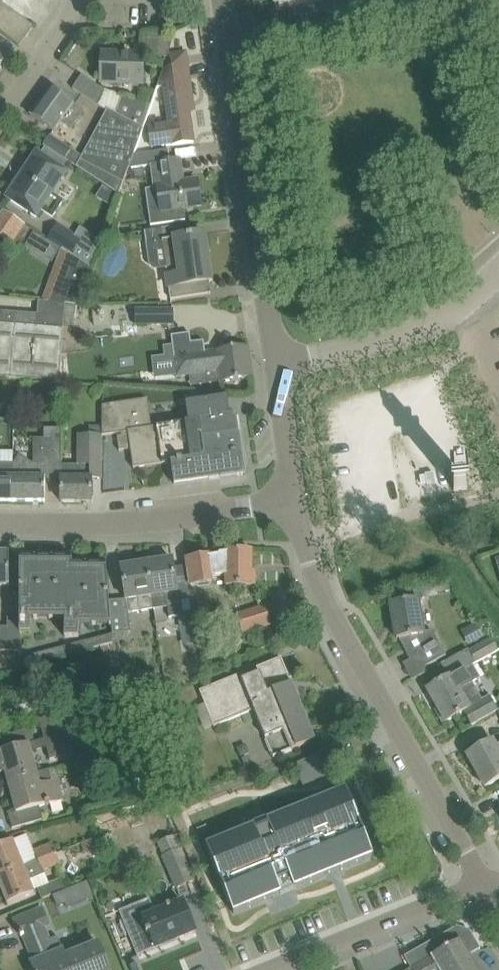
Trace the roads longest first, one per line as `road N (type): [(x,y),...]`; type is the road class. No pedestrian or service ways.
road 1 (residential): [(489,886),(323,586),(292,504)]
road 2 (residential): [(278,368),(231,45)]
road 3 (residential): [(292,504),(142,523),(0,520)]
road 4 (residential): [(231,45),(463,0)]
road 5 (unclassified): [(279,969),(489,886)]
road 6 (residential): [(278,368),(418,333),(464,303)]
road 7 (residential): [(0,115),(79,0)]
road 8 (residential): [(292,504),(278,368)]

